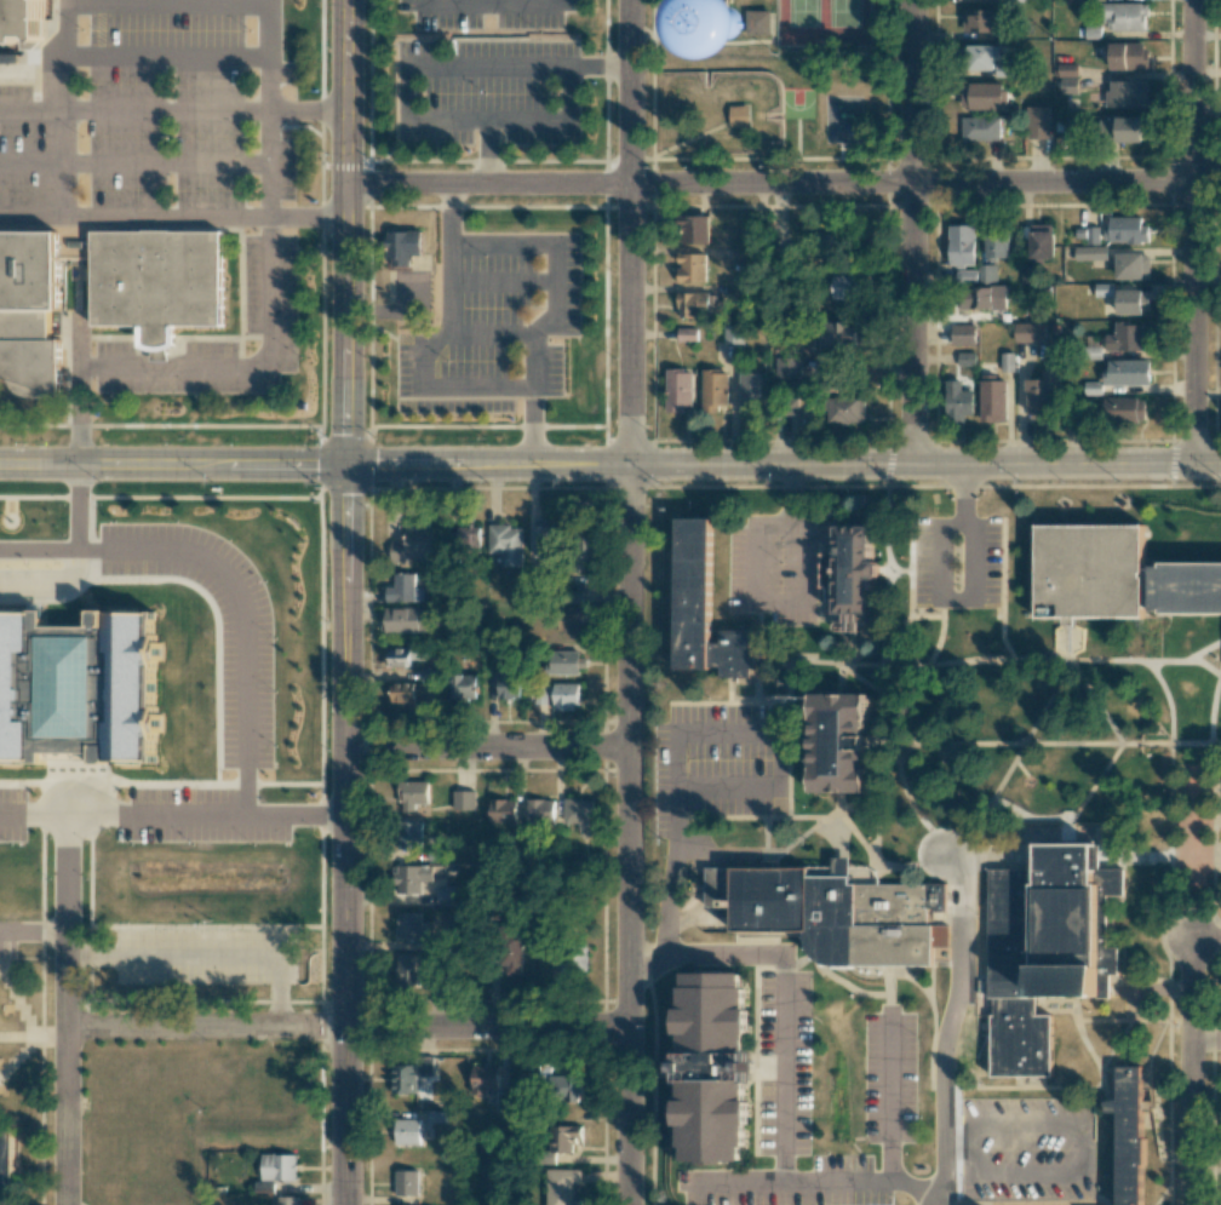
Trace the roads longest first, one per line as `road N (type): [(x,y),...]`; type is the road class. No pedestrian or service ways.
road 1 (tertiary): [(1220,466),(0,464)]
road 2 (residential): [(630,0),(632,1204)]
road 3 (tertiary): [(345,0),(346,1204)]
road 4 (residential): [(1220,181),(345,183)]
road 5 (residential): [(632,1027),(64,1025)]
road 6 (residential): [(912,0),(907,466)]
road 7 (residential): [(1190,0),(1192,466)]
road 8 (residential): [(65,816),(64,1204)]
road 9 (residential): [(948,855),(973,871),(974,920),(952,1054),(951,1181),(930,1204)]
road 10 (residential): [(632,750),(348,750)]
road 11 (residential): [(1192,937),(1193,1204)]

